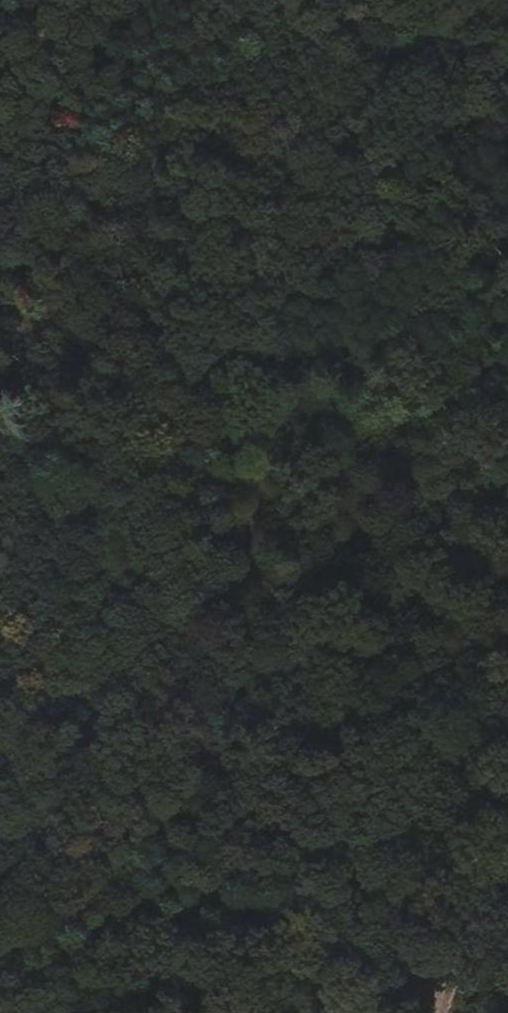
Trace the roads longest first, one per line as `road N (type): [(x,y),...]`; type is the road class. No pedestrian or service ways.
road 1 (track): [(507,866),(471,923),(442,1012)]

